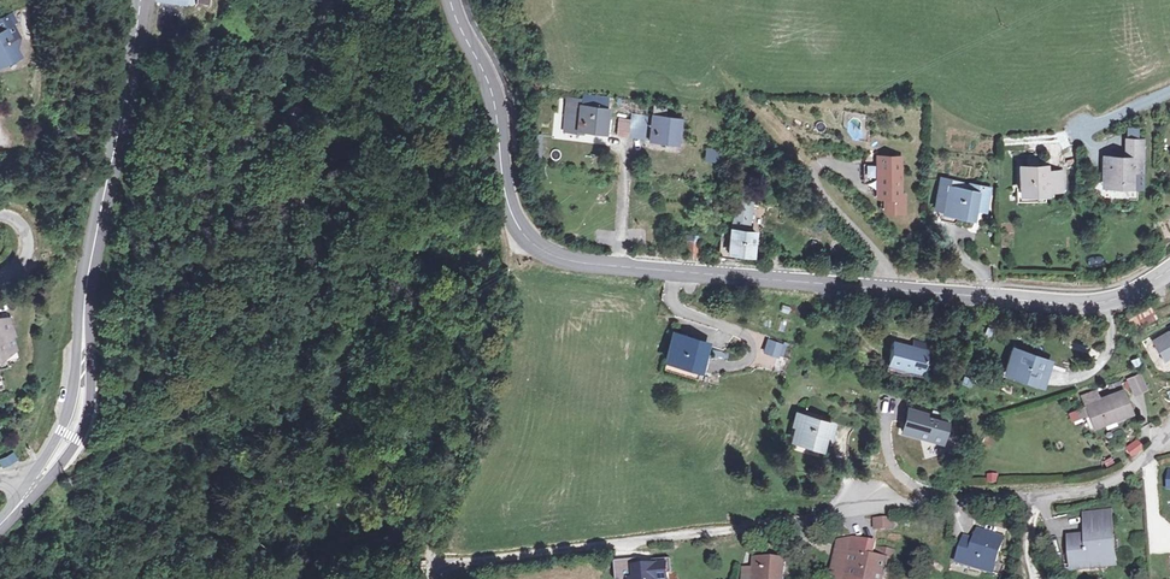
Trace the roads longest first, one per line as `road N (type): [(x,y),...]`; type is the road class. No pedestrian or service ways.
road 1 (secondary): [(1169,269),(1113,300),(1065,304),(664,271),(541,250),(505,216),(490,103),(448,0)]
road 2 (unclassified): [(1169,430),(1130,471),(1075,491),(608,544)]
road 3 (secondary): [(141,0),(83,337)]
road 4 (track): [(608,544),(451,563),(432,578)]
road 5 (secondary): [(32,488),(69,455),(85,424),(91,387),(83,337)]
road 6 (secondary): [(83,337),(67,416),(32,488)]

